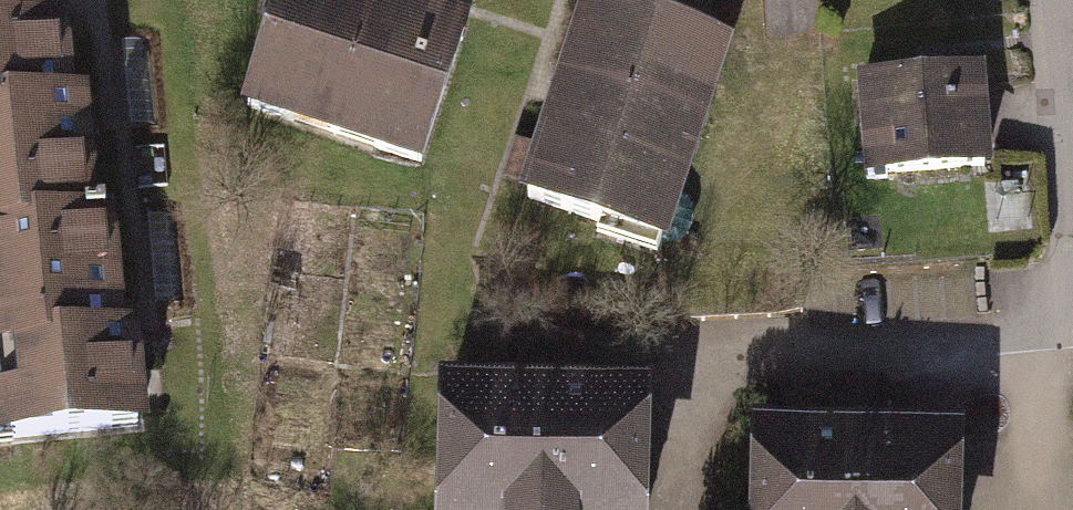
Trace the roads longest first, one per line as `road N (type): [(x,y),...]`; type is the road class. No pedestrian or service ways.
road 1 (residential): [(1055,0),(1072,204)]

